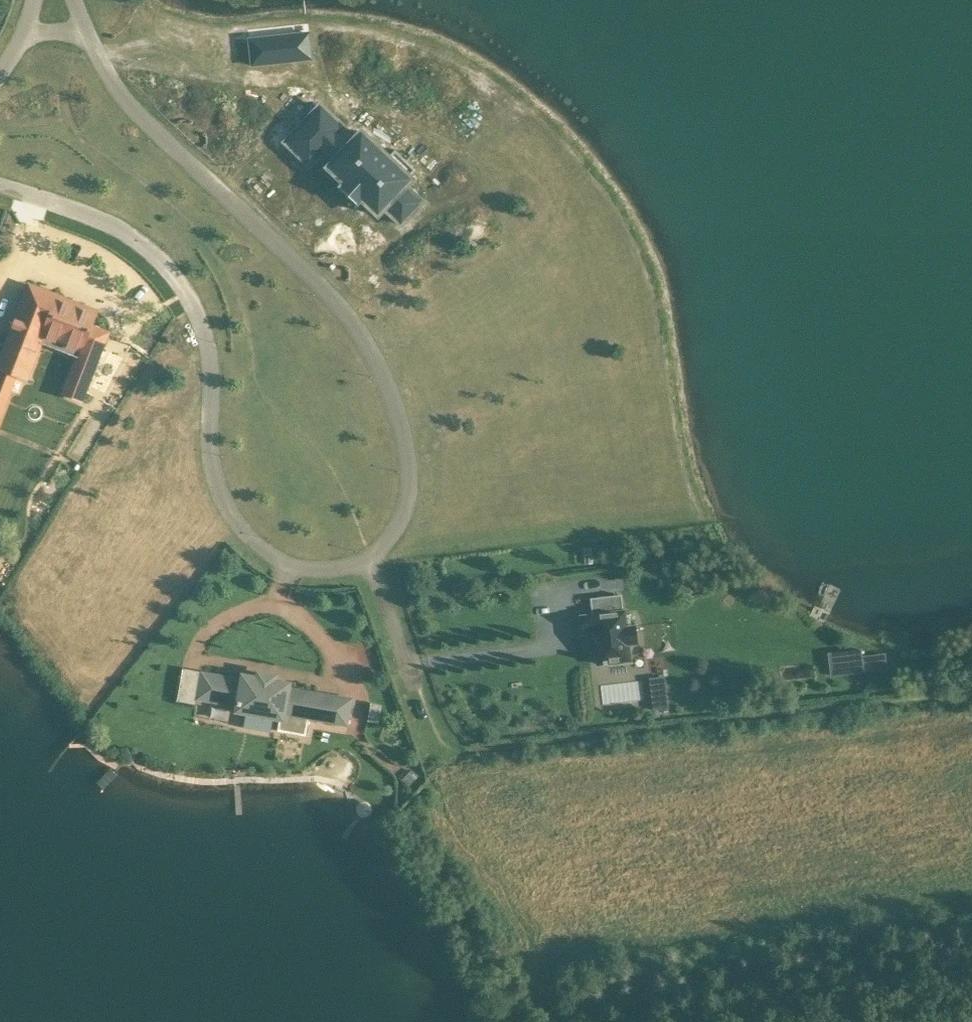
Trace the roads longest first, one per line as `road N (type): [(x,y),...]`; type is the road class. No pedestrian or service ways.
road 1 (residential): [(85,29),(115,84),(154,129),(308,276),(371,354),(406,447),(410,489),(394,538),(353,570),(291,571),(268,557),(223,501),(212,442),(211,356),(181,284),(124,229),(0,185)]
road 2 (track): [(559,1021),(443,794)]

